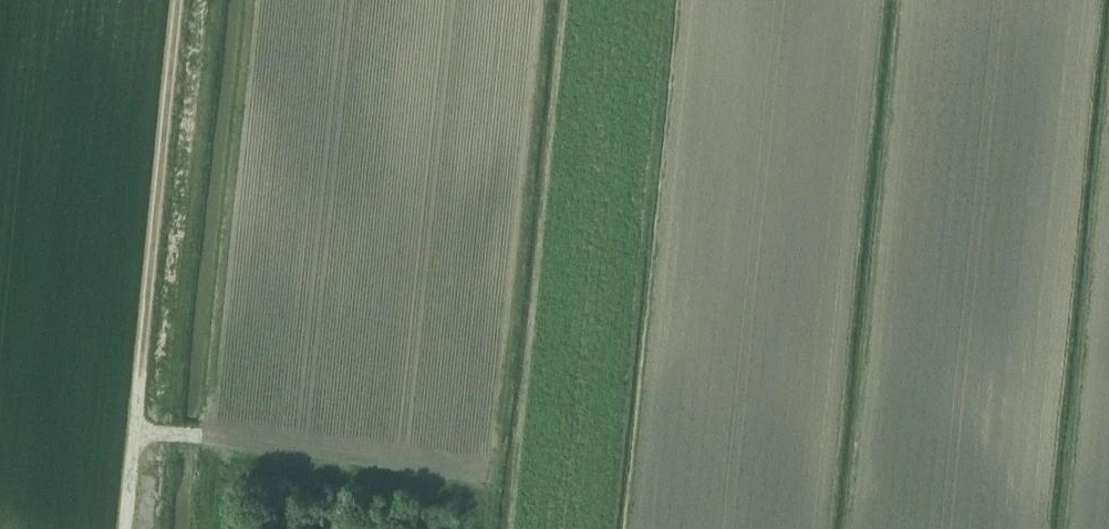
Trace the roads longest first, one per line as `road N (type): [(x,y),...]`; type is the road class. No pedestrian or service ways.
road 1 (track): [(125,528),(178,0)]

